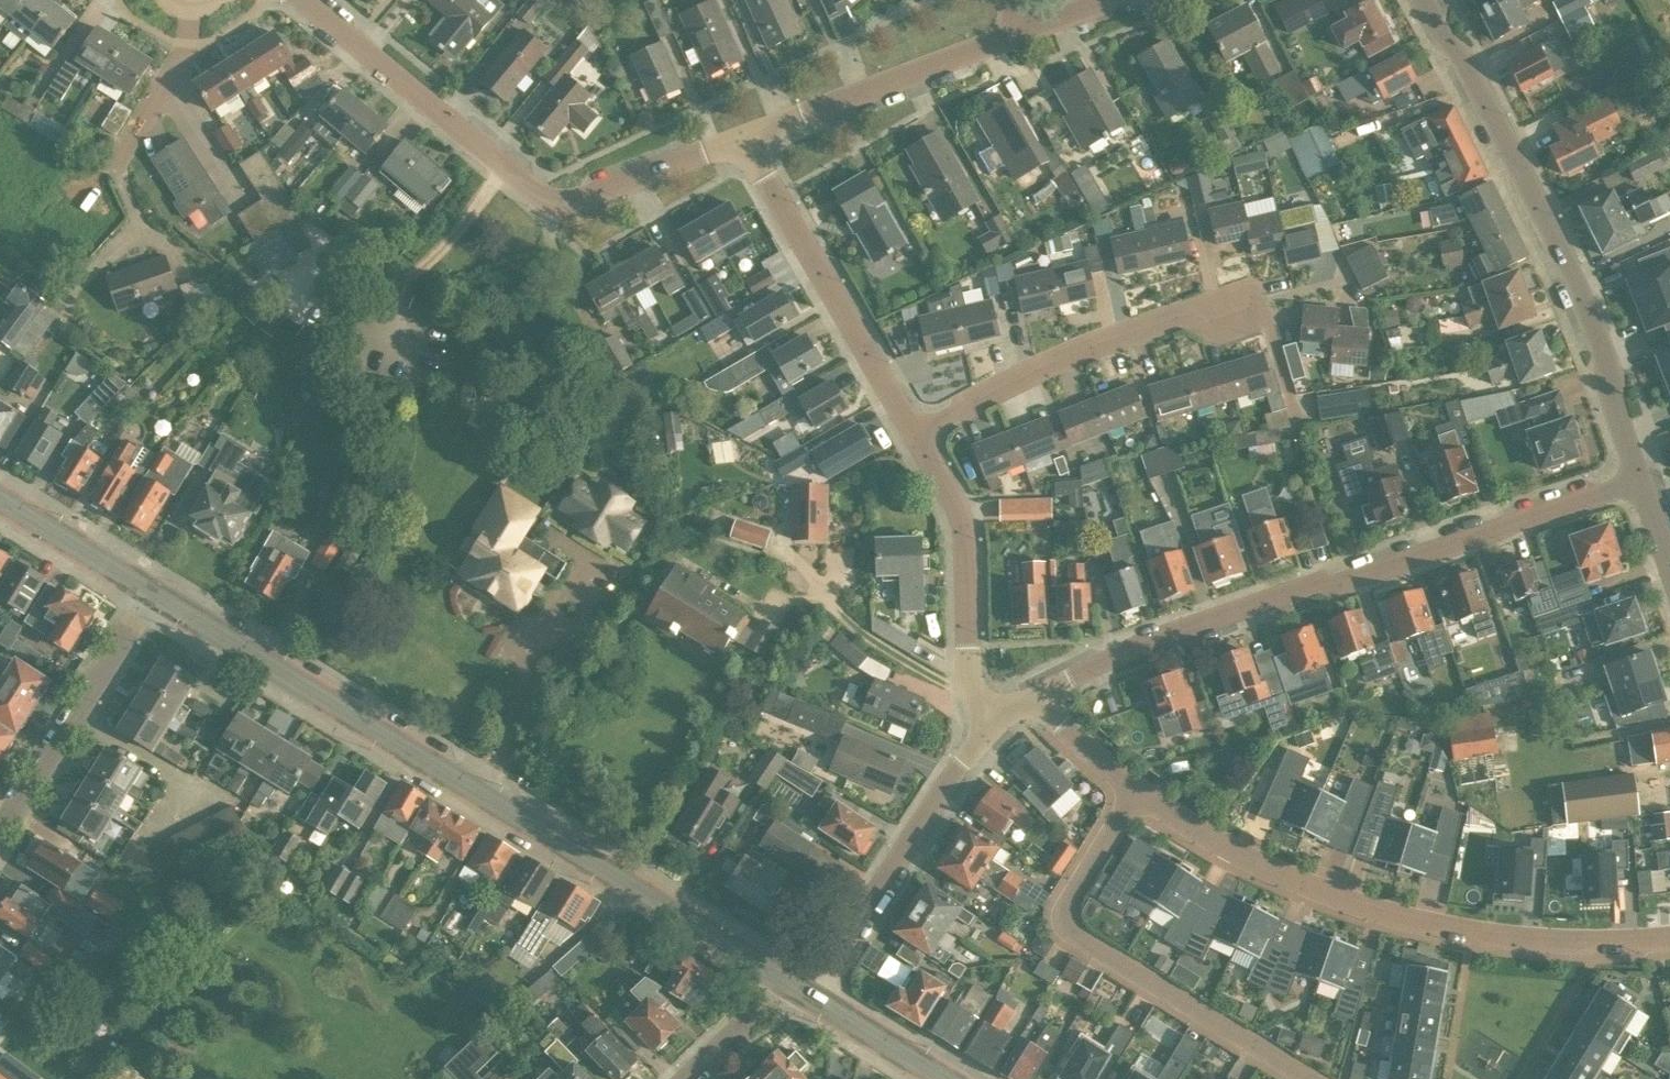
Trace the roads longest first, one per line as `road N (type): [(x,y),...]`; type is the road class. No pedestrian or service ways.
road 1 (secondary): [(788,974),(153,593)]
road 2 (residential): [(1037,702),(1101,665),(1644,479)]
road 3 (residential): [(1669,936),(1492,935),(1395,918),(1272,872),(1142,796)]
road 4 (residential): [(745,139),(590,197),(554,202),(521,185),(299,0)]
road 5 (residential): [(1644,479),(1577,280),(1431,0)]
road 6 (residential): [(1311,1078),(1068,928),(1074,889),(1142,796)]
road 7 (residential): [(915,435),(1072,350),(1250,291)]
road 8 (residential): [(915,435),(745,139)]
road 9 (residential): [(978,745),(958,506),(915,435)]
road 10 (residential): [(812,990),(978,745)]
road 11 (residential): [(1020,35),(745,139)]
road 12 (residential): [(0,832),(153,593)]
road 13 (residential): [(141,232),(120,165),(186,51),(190,8)]
road 14 (secondary): [(153,593),(0,498)]
road 15 (secondary): [(953,1078),(812,990)]
road 16 (residential): [(685,1078),(788,974)]
road 17 (residential): [(1142,796),(1037,702)]

